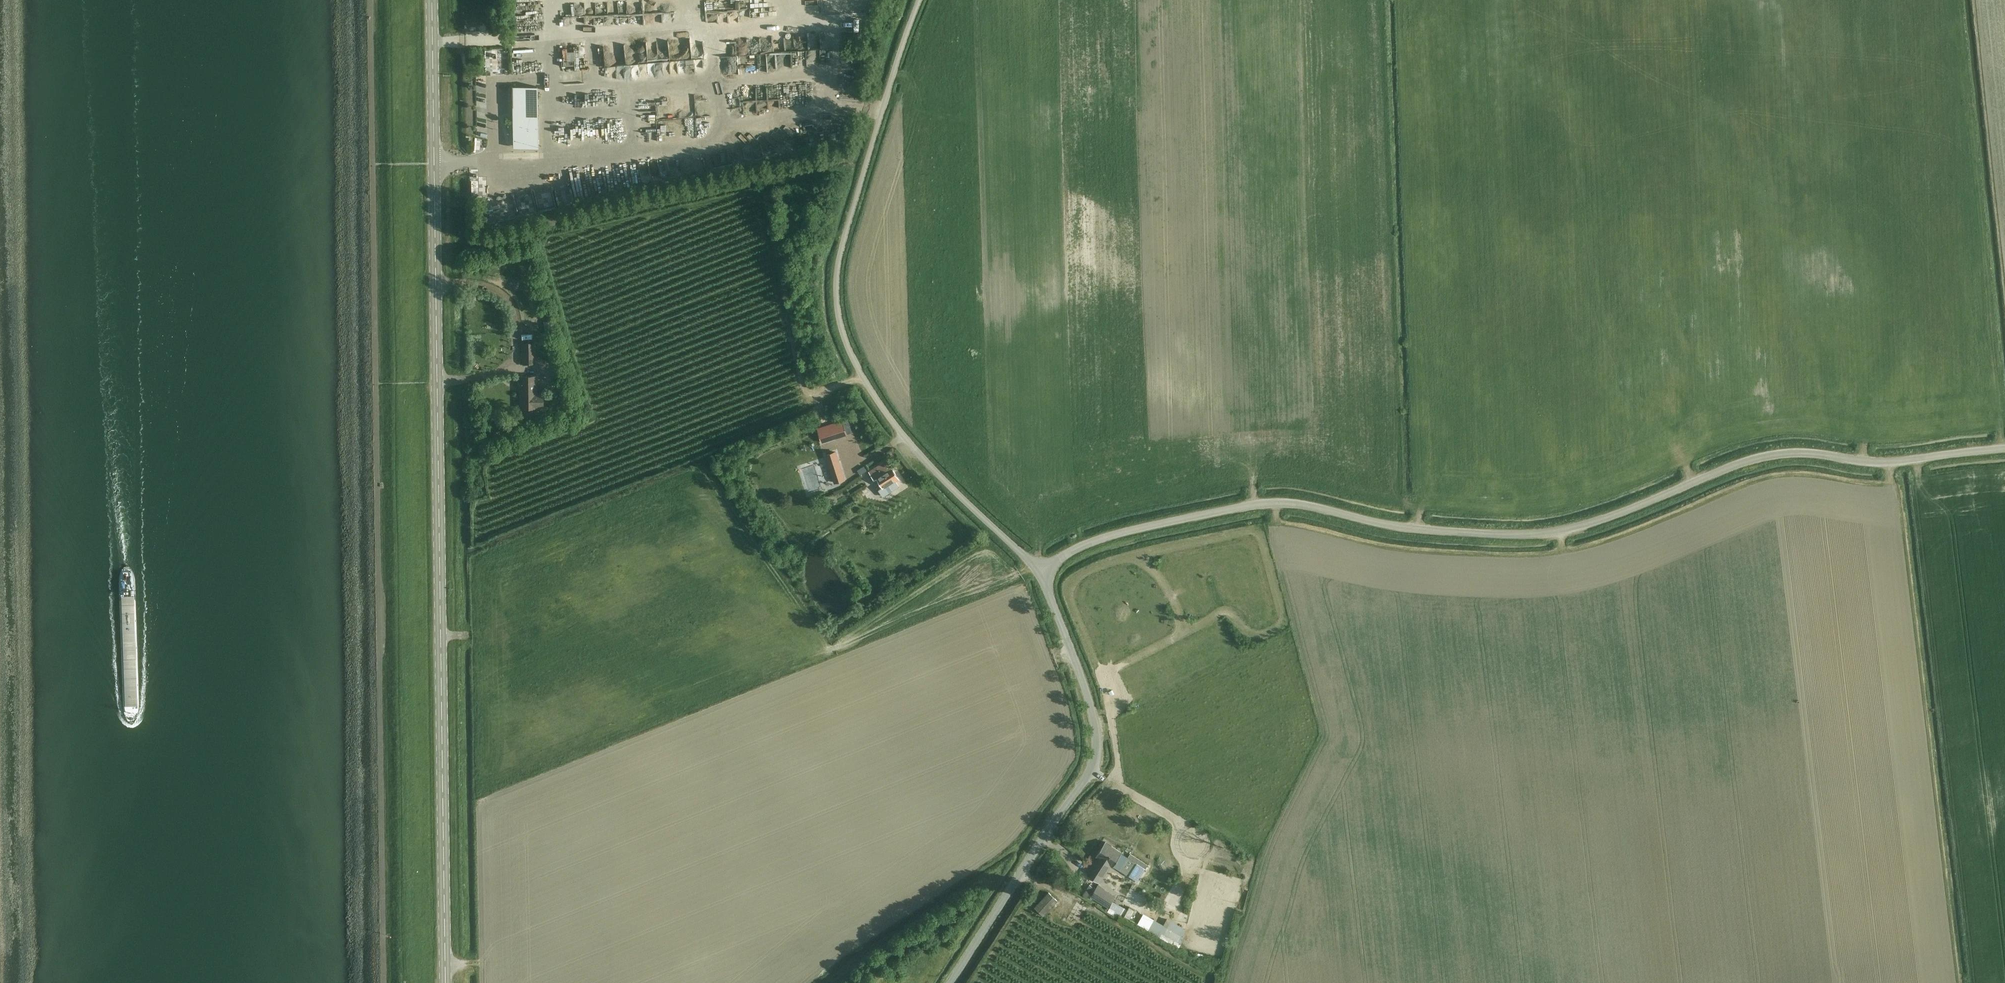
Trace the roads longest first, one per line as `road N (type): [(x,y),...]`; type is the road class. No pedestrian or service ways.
road 1 (unclassified): [(1044,571),(1086,547),(1257,502),(1531,531),(1586,524),(1779,454),(2004,449)]
road 2 (tertiary): [(446,982),(431,0)]
road 3 (unclassified): [(1044,571),(911,440),(846,338),(848,247),(921,0)]
road 4 (unclassified): [(950,982),(1098,761),(1099,719),(1086,672),(1044,571)]

